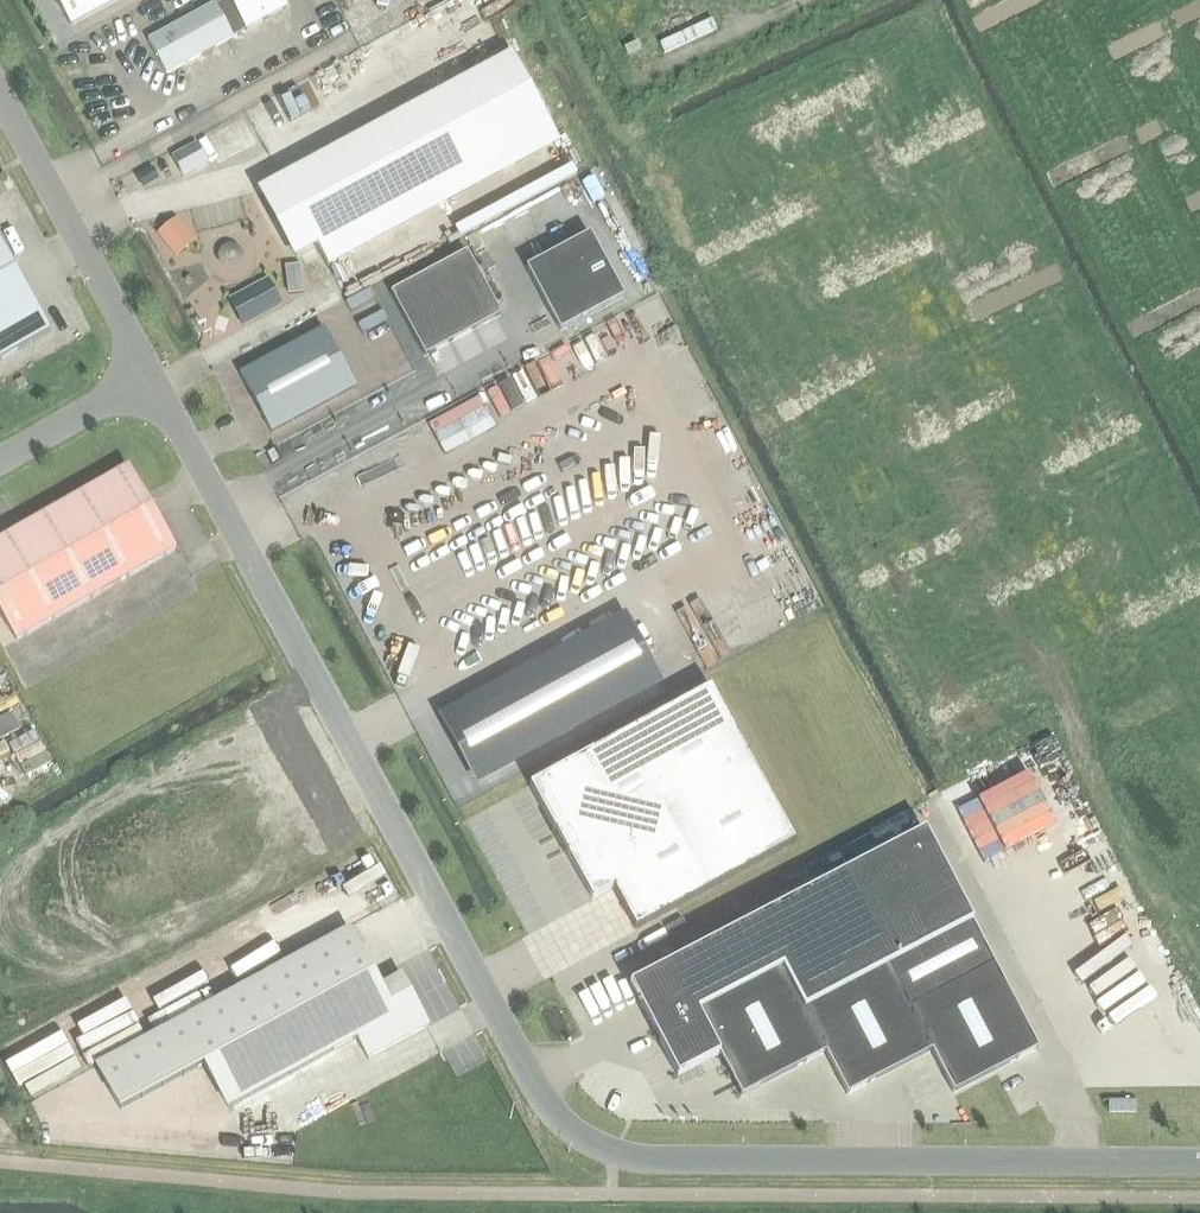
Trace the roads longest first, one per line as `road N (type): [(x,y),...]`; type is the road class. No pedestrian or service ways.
road 1 (tertiary): [(151,373),(543,1096),(567,1127),(613,1151),(652,1159),(1199,1161)]
road 2 (tertiary): [(0,95),(151,373)]
road 3 (unclassified): [(151,373),(0,460)]

